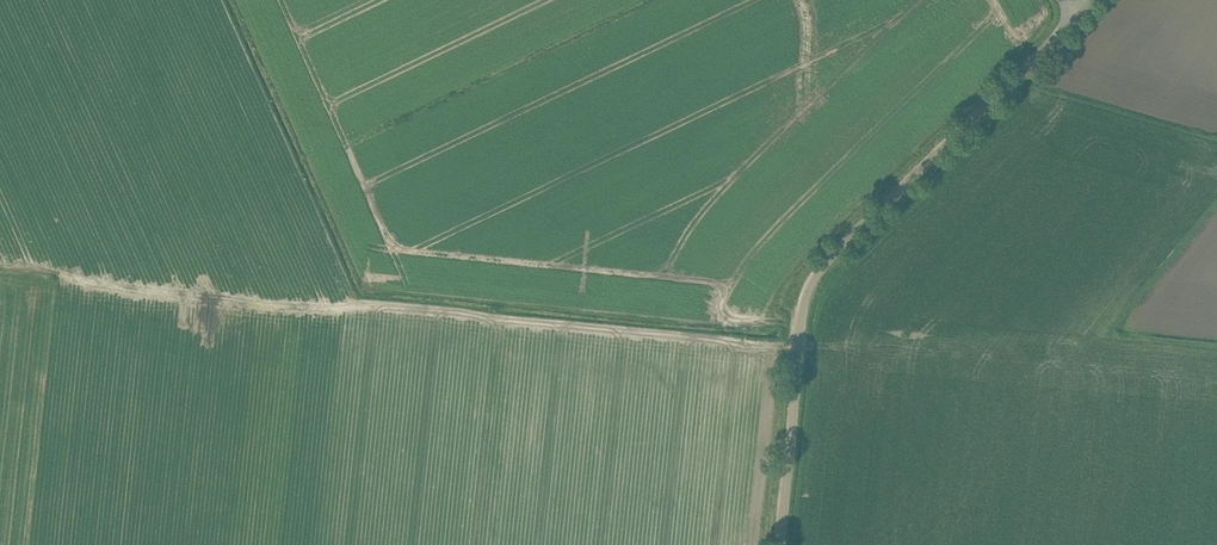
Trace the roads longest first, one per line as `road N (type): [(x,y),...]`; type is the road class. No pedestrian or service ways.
road 1 (unclassified): [(779,544),(808,289),(1076,16)]

